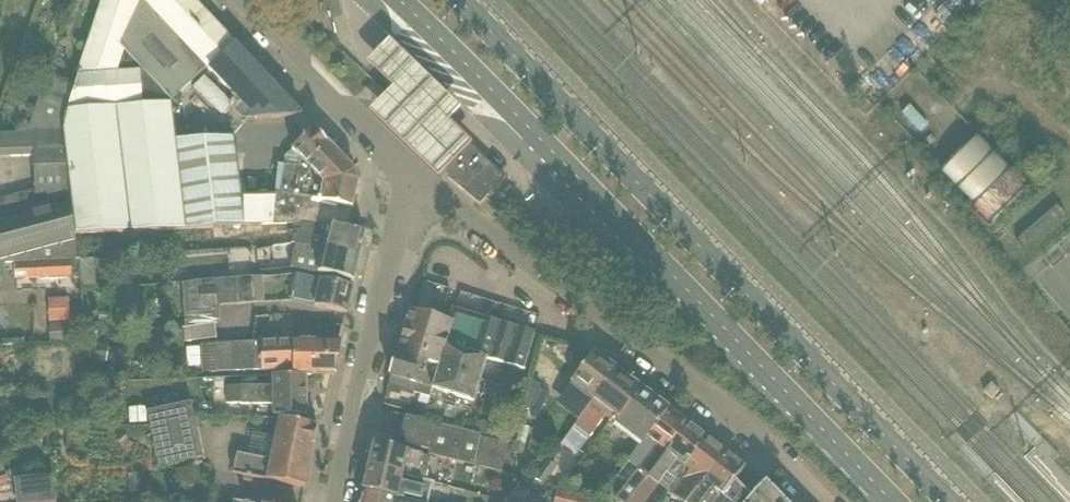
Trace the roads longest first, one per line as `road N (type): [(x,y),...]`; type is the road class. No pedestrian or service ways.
road 1 (secondary): [(399,0),(893,501)]
road 2 (secondary): [(949,501),(463,0)]
road 3 (residential): [(824,501),(767,443),(429,190)]
road 4 (residential): [(335,501),(409,214),(429,190)]
road 5 (residential): [(429,190),(237,0)]
road 6 (track): [(1069,141),(1021,102),(988,89),(955,110)]

